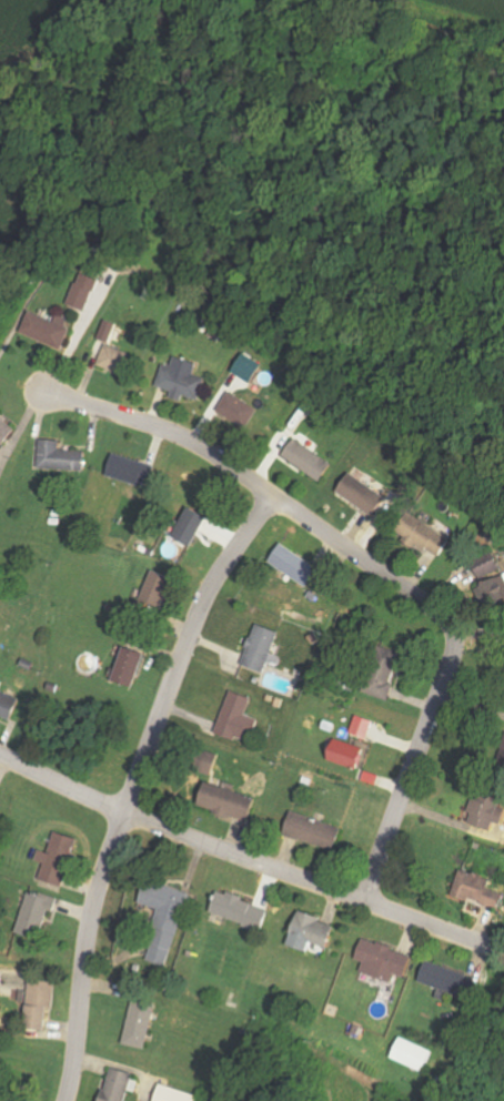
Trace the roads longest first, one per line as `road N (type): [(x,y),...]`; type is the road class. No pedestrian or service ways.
road 1 (residential): [(364,899),(450,678),(455,646),(447,622),(212,451),(148,421),(28,385)]
road 2 (residential): [(278,495),(200,619),(128,810),(85,957),(63,1100)]
road 3 (residential): [(490,947),(128,810),(0,751)]

